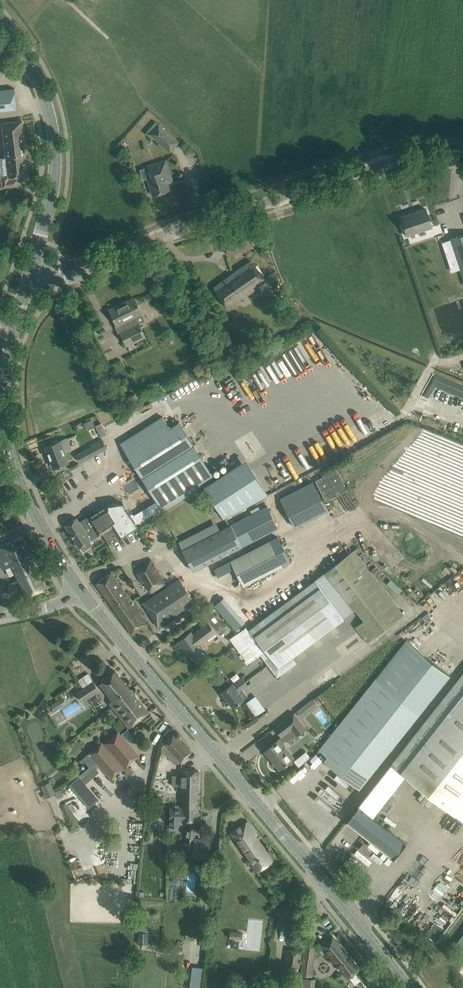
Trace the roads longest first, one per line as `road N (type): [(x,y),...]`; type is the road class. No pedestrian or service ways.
road 1 (tertiary): [(408,987),(80,592)]
road 2 (secondary): [(30,271),(68,279),(163,236),(394,161),(462,157)]
road 3 (tertiary): [(80,592),(25,495),(7,438),(6,372),(30,271)]
road 4 (secondary): [(30,271),(51,196),(54,138),(39,84),(0,24)]

